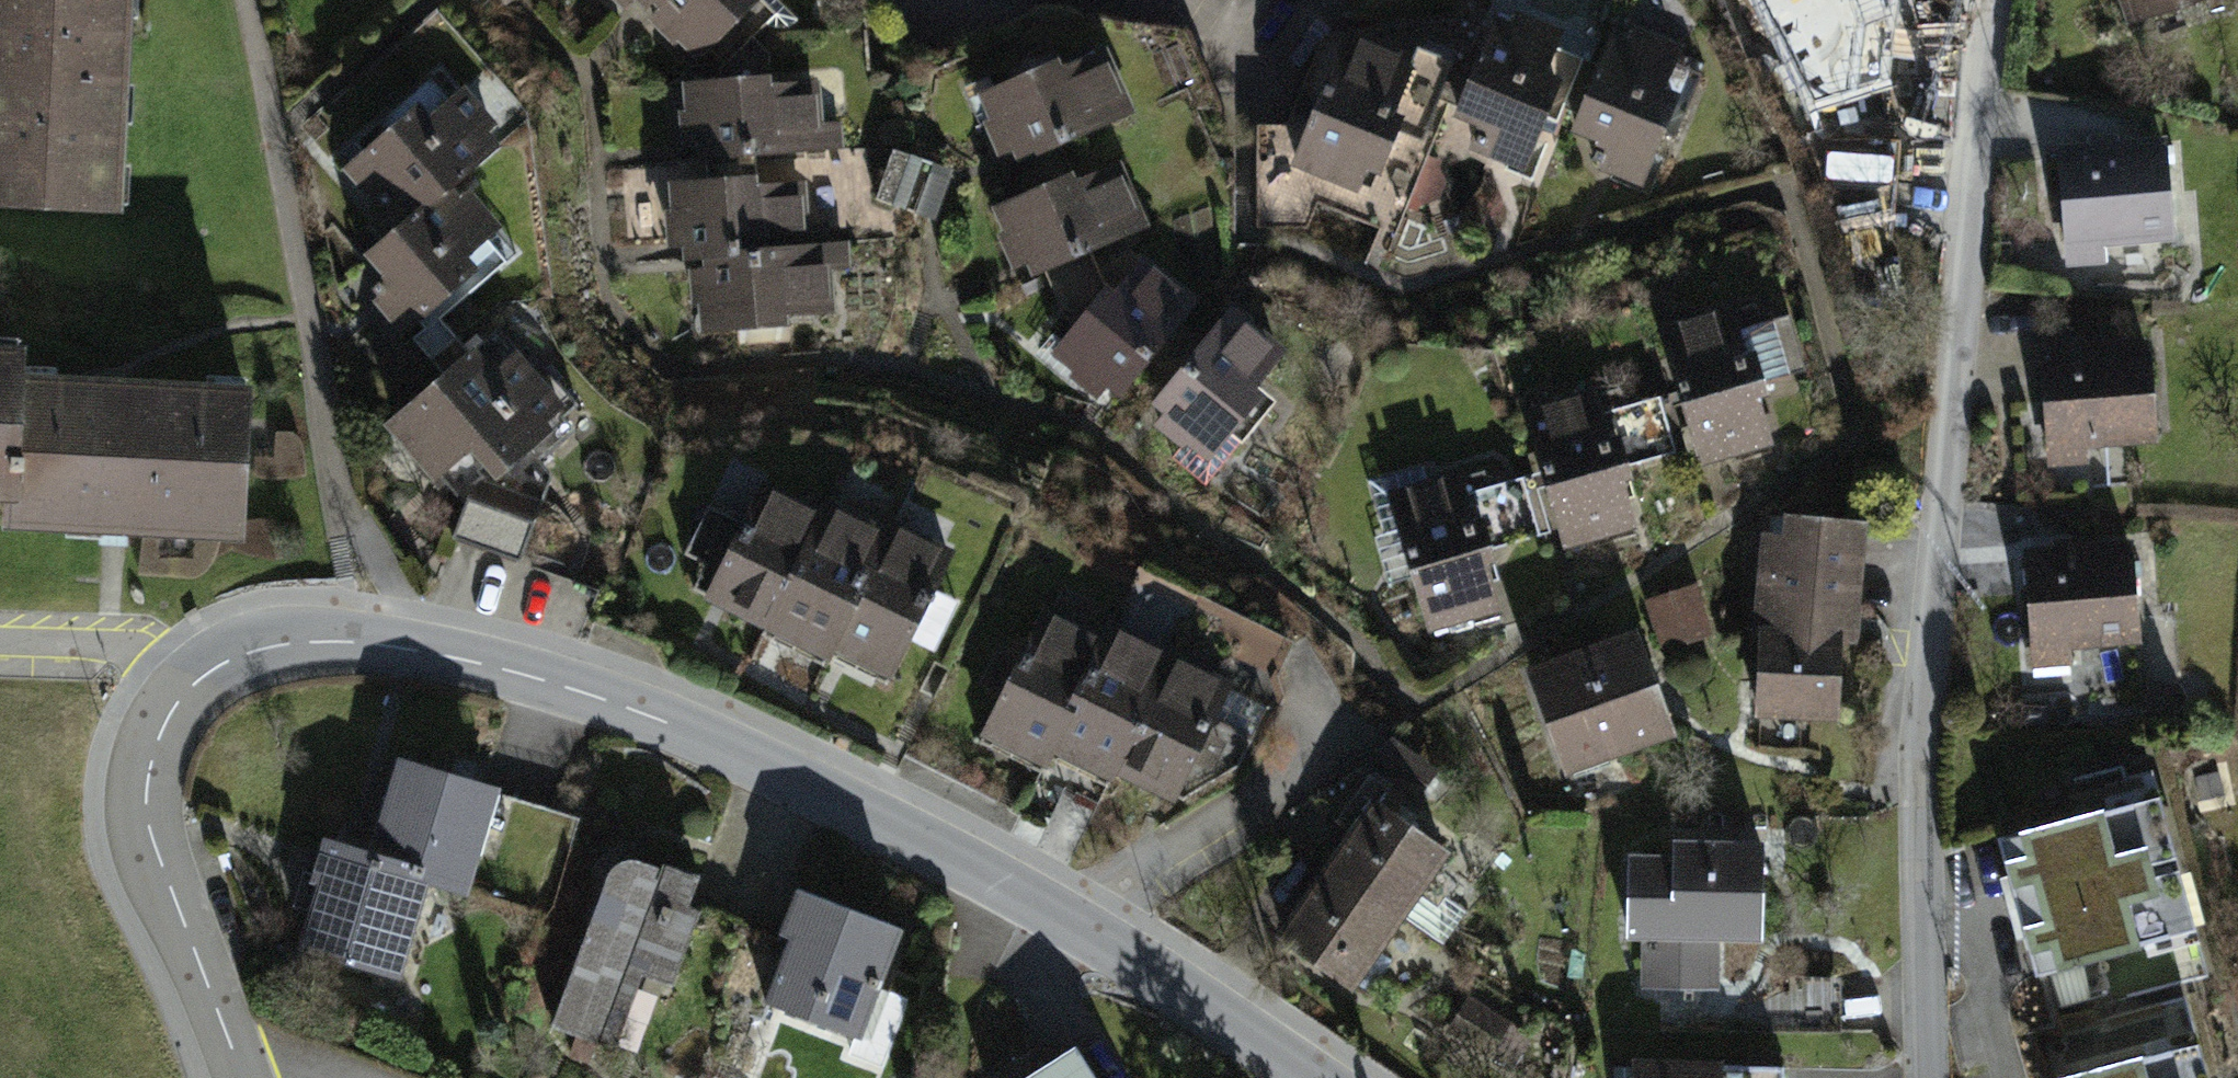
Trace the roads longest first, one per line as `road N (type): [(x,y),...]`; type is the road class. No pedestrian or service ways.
road 1 (residential): [(269,654),(405,645),(563,690),(1069,900),(1314,1077)]
road 2 (residential): [(1989,0),(1925,656),(1938,1077)]
road 3 (residential): [(233,1077),(146,876),(157,751),(200,685),(269,654)]
road 4 (residential): [(0,640),(269,654)]

